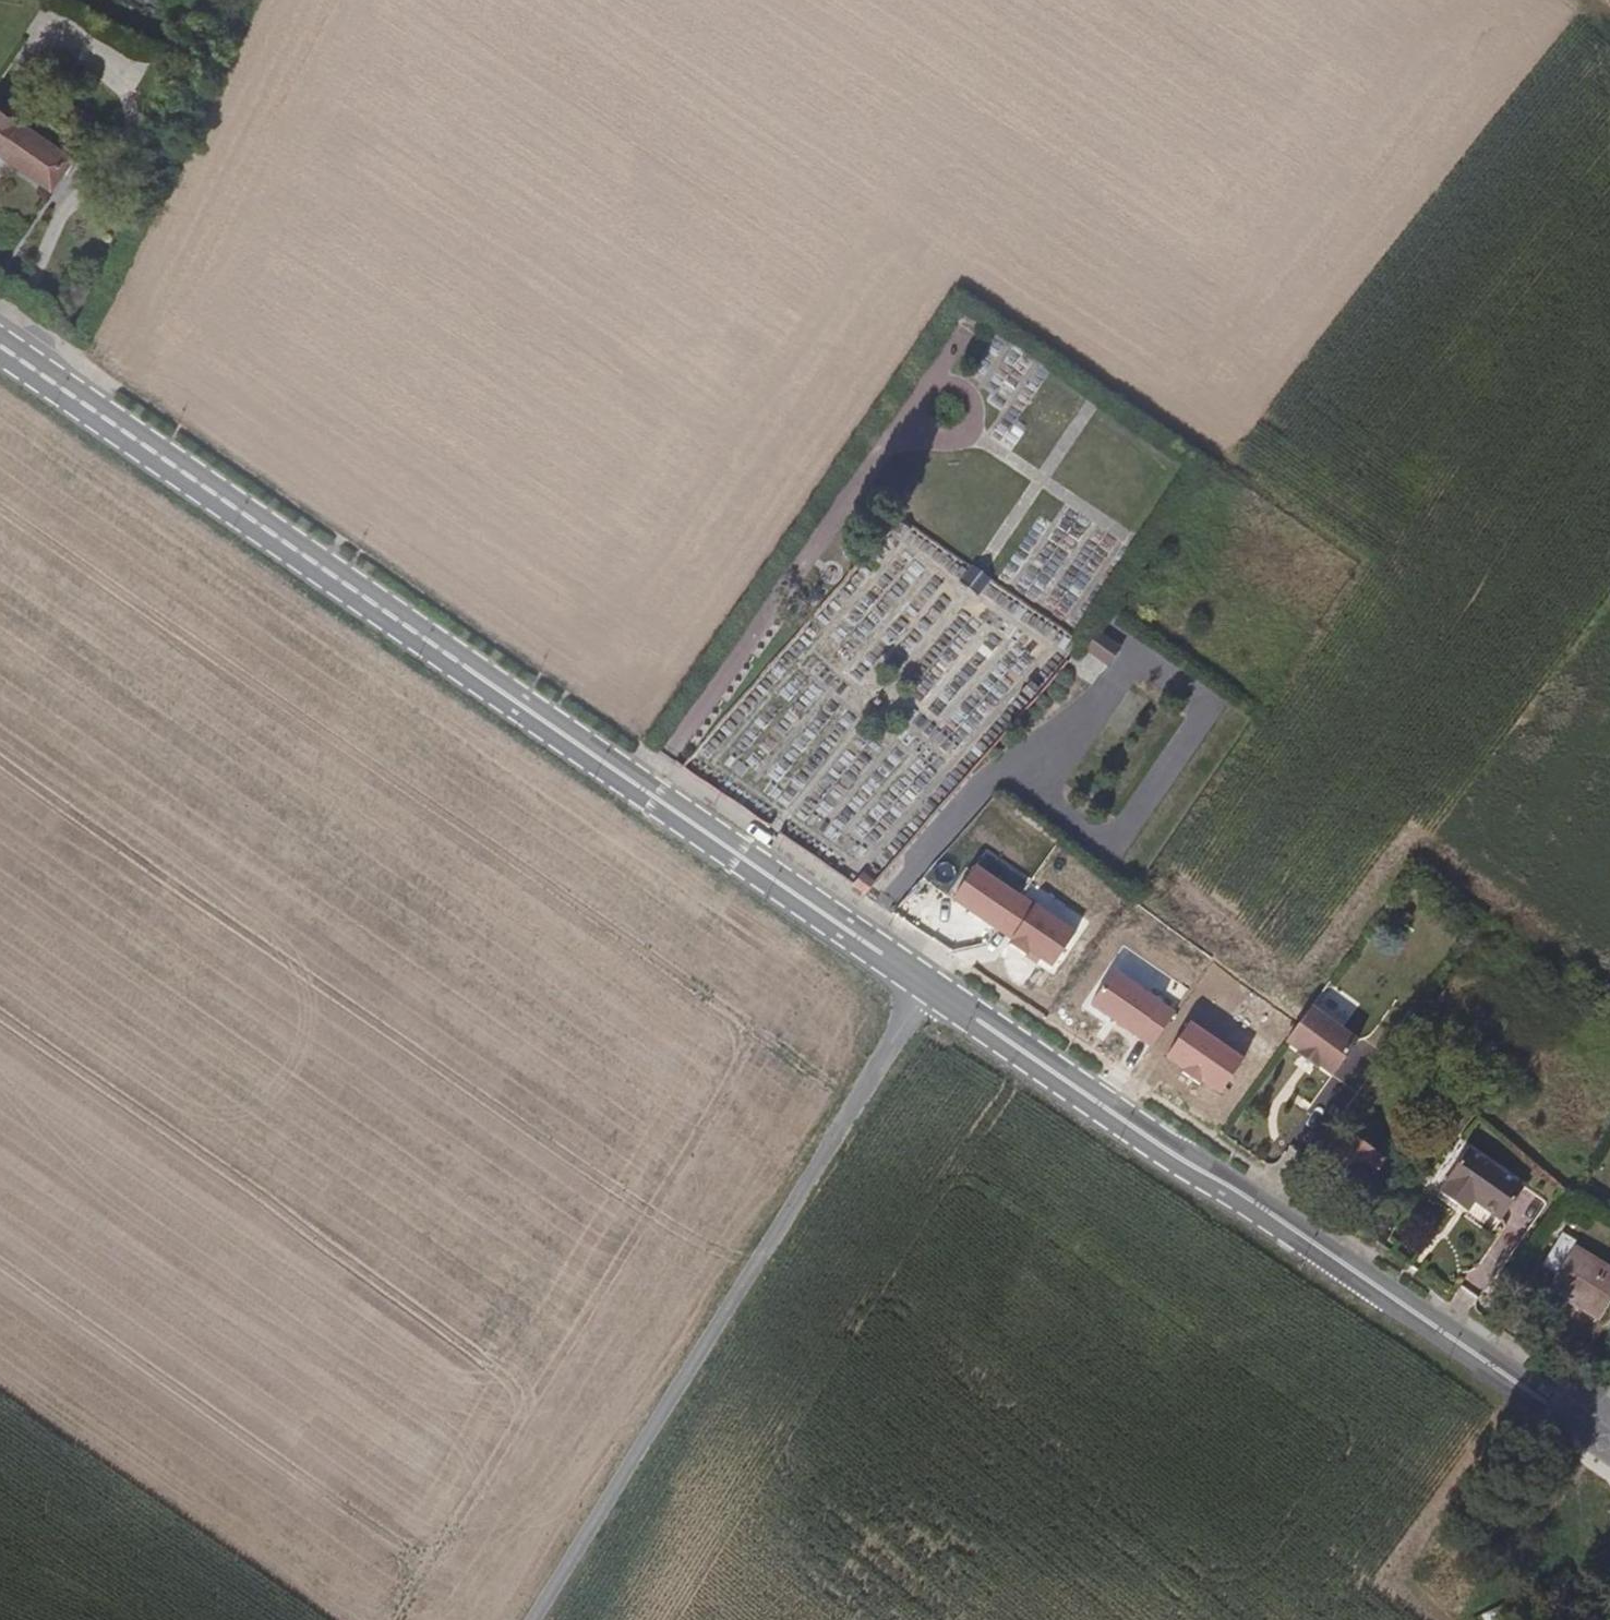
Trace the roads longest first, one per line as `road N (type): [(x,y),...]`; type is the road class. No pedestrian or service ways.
road 1 (tertiary): [(0,345),(918,969)]
road 2 (tertiary): [(1596,1432),(918,969)]
road 3 (track): [(924,973),(525,1619)]

